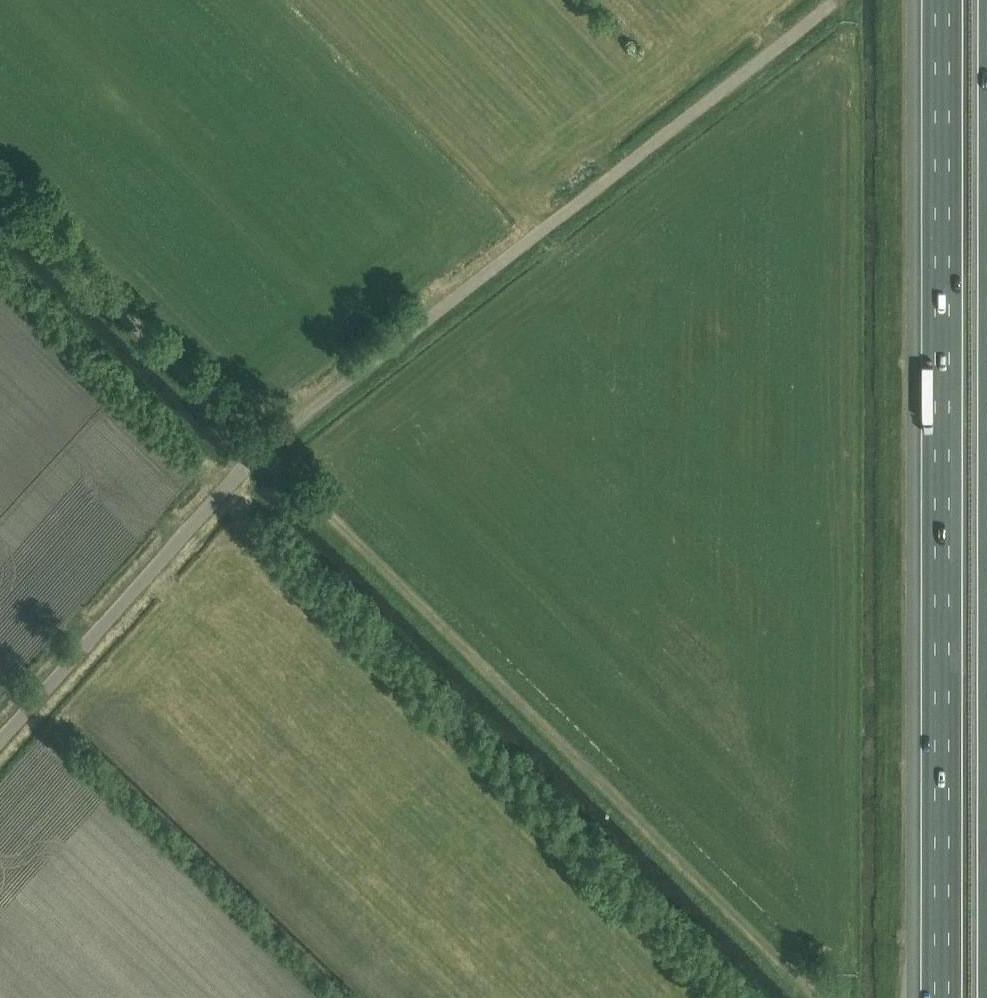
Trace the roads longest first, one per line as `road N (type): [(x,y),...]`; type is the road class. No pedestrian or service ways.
road 1 (motorway): [(942,0),(941,997)]
road 2 (track): [(263,448),(811,997)]
road 3 (unclassified): [(263,448),(829,0)]
road 4 (unclassified): [(0,741),(263,448)]
road 5 (unclassified): [(263,448),(0,192)]

